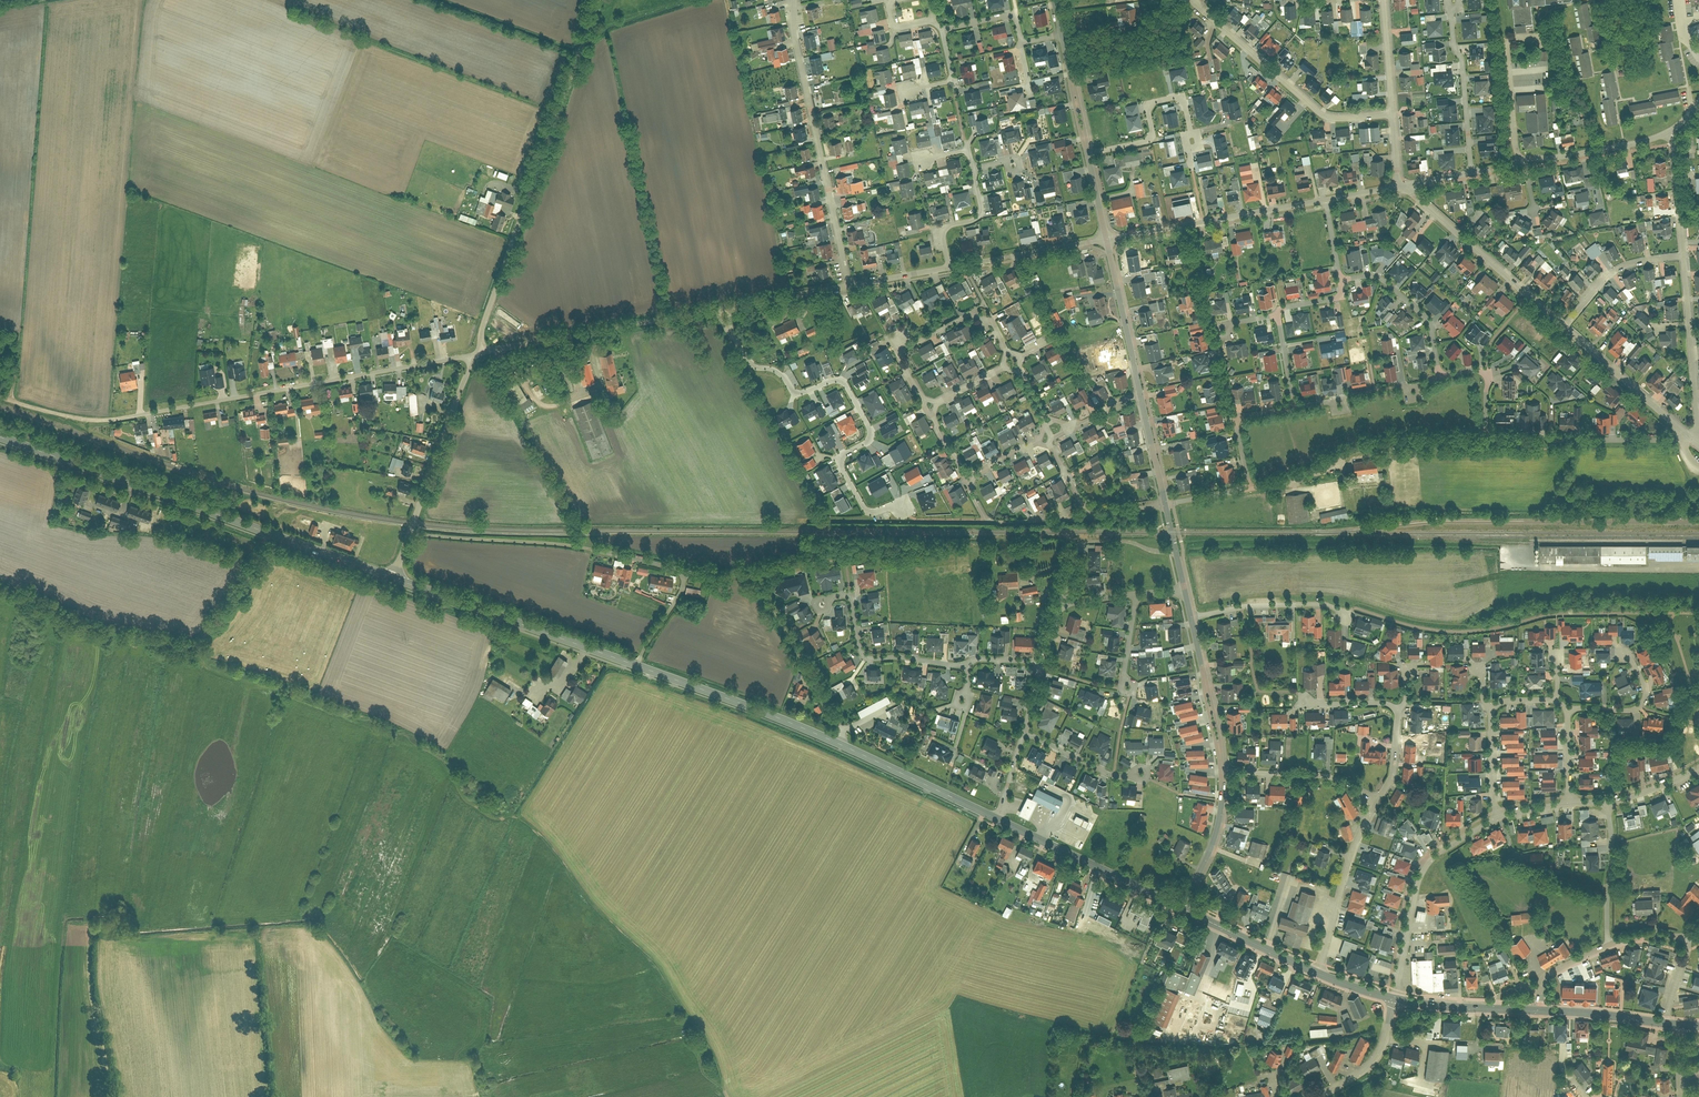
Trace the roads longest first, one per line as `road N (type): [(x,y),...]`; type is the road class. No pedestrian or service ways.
road 1 (track): [(197,642),(203,664),(367,726),(483,809),(529,823),(597,910),(651,958),(711,1046),(728,1096)]
road 2 (primary): [(997,817),(778,717),(391,577)]
road 3 (residential): [(1698,586),(1545,588),(1450,604),(1320,573),(1228,578)]
road 4 (primary): [(391,577),(0,433)]
road 5 (unclassified): [(598,0),(475,354)]
road 6 (residential): [(111,419),(475,354)]
road 7 (residential): [(903,507),(864,507),(842,467),(844,455),(871,436),(848,386),(836,379),(794,391),(783,373),(749,360),(721,307)]
road 8 (track): [(0,579),(43,602),(185,647),(209,638),(249,584),(269,533)]
road 9 (residential): [(1685,432),(1677,440),(1495,439),(1484,427),(1485,371),(1441,374)]
road 10 (residential): [(850,285),(792,26),(794,0)]
road 11 (residential): [(409,532),(591,549),(683,571)]
road 12 (track): [(1177,550),(1191,537),(1448,542)]
road 13 (residential): [(721,307),(475,354)]
road 14 (residential): [(1196,2),(1322,113),(1392,114)]
road 15 (residential): [(1498,818),(1425,869),(1392,1000)]
road 16 (residential): [(1107,238),(1326,197)]
road 17 (residential): [(1165,501),(1249,489),(1235,417),(1297,405)]
road 18 (residential): [(1398,186),(1564,323)]
road 19 (primary): [(1181,908),(997,817)]
road 20 (track): [(751,577),(843,732),(837,751)]
road 21 (residential): [(968,663),(870,659),(859,648),(851,594),(822,603)]
road 22 (residential): [(1698,444),(1684,254)]
road 23 (unclassified): [(475,354),(409,532)]
road 24 (residential): [(1317,974),(1375,801)]
road 25 (residential): [(1453,0),(1471,171)]
road 26 (residential): [(1088,153),(1144,141),(1150,104),(1169,98),(1186,107),(1192,140)]
road 27 (residential): [(1564,323),(1685,432)]
road 28 (residential): [(1441,374),(1418,308),(1375,272),(1340,278)]
road 29 (residential): [(1177,550),(1081,542),(1062,604)]
road 30 (residential): [(1375,801),(1338,778),(1222,770)]
road 31 (residential): [(1196,616),(1324,604),(1346,611),(1345,619)]
road 32 (residential): [(1107,238),(950,266)]
road 33 (residential): [(1107,238),(1140,394)]
road 34 (primary): [(1317,974),(1181,908)]
road 35 (primary): [(1540,1010),(1392,1000)]
road 36 (unclassified): [(1222,770),(1217,829),(1181,908)]
road 37 (unclassified): [(1194,627),(1222,770)]
road 38 (residential): [(1525,162),(1667,130)]
road 39 (residential): [(1684,254),(1646,258),(1603,278),(1564,323)]
road 40 (residential): [(969,485),(988,521),(1091,515)]
road 41 (residential): [(1609,803),(1608,945)]
road 42 (residential): [(1061,35),(1023,40),(1013,16),(942,30)]
road 43 (residential): [(1622,653),(1645,684),(1643,704),(1566,709)]
road 44 (residential): [(850,285),(721,307)]
road 45 (residential): [(1006,350),(995,324),(966,316),(904,349)]
road 46 (residential): [(1024,732),(1113,775),(1141,772)]
road 47 (primary): [(1665,1023),(1540,1010)]
road 48 (residential): [(1392,1000),(1374,1059),(1355,1082),(1324,1096)]
road 49 (residential): [(1684,254),(1667,130)]
road 50 (residential): [(950,266),(942,233),(981,214),(973,168)]
road 51 (residential): [(1061,35),(1088,153)]

